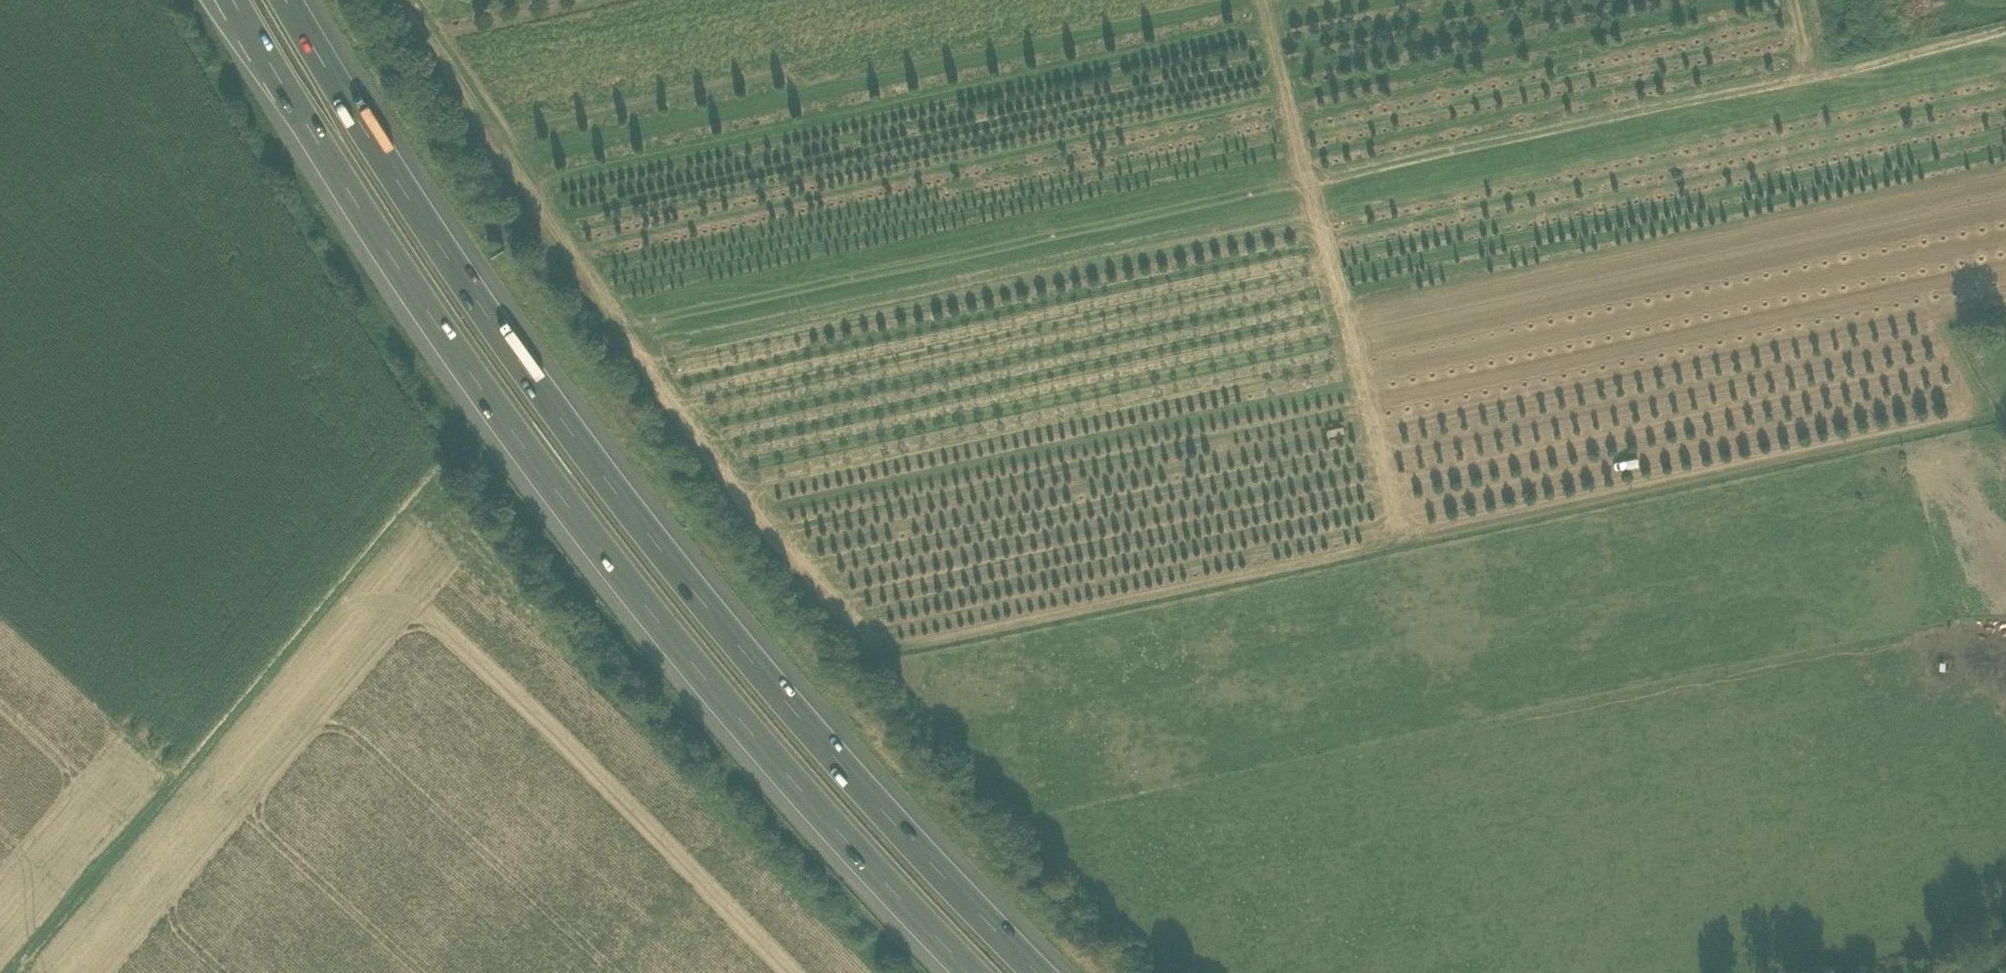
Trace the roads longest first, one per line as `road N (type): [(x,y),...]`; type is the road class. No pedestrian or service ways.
road 1 (motorway): [(1040,972),(842,762),(550,404),(436,242),(286,0)]
road 2 (motorway): [(232,0),(402,273),(514,433),(812,798),(978,972)]

